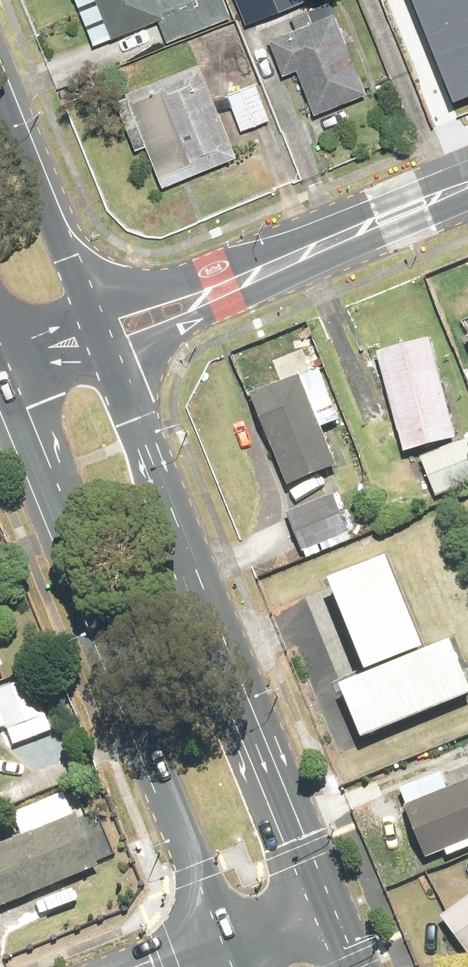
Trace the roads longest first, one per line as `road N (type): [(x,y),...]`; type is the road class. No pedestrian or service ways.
road 1 (primary): [(222,942),(0,374)]
road 2 (primary): [(122,353),(328,898)]
road 3 (primary): [(0,59),(104,303)]
road 4 (tertiary): [(275,266),(467,184)]
road 5 (tertiary): [(275,266),(122,353)]
road 6 (tertiary): [(104,303),(275,266)]
road 7 (tertiary): [(122,353),(0,369)]
road 8 (tertiary): [(0,368),(104,303)]

